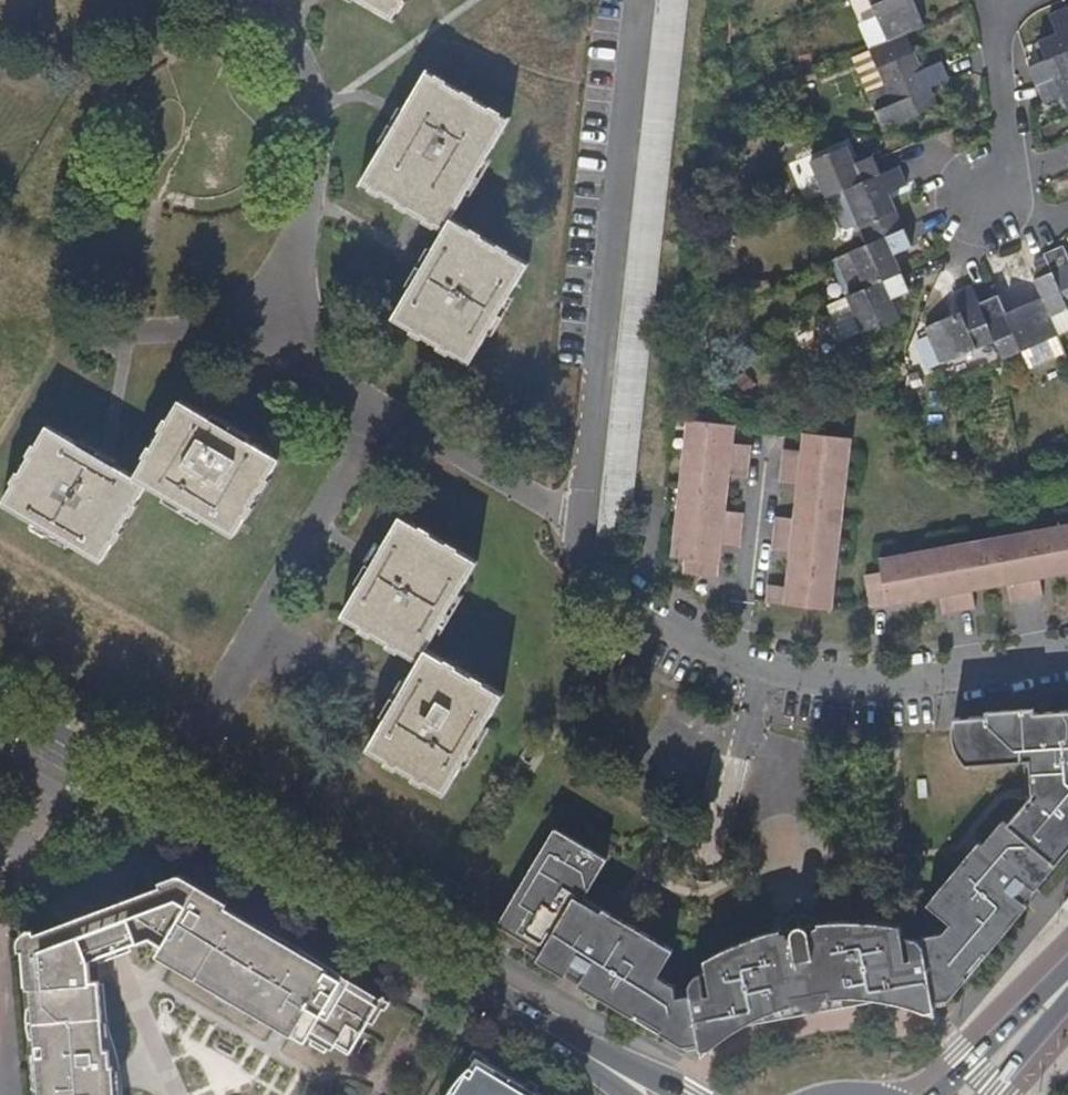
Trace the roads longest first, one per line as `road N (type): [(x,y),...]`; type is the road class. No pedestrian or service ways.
road 1 (residential): [(641,0),(581,543),(615,592),(648,618),(737,652)]
road 2 (secondary): [(589,1057),(0,711)]
road 3 (residential): [(737,652),(888,679),(1067,655)]
road 4 (residential): [(761,441),(737,652)]
road 5 (residential): [(987,13),(1007,141),(1000,182),(985,207)]
road 6 (residential): [(1067,980),(918,1094)]
road 7 (residential): [(995,1094),(1067,991)]

